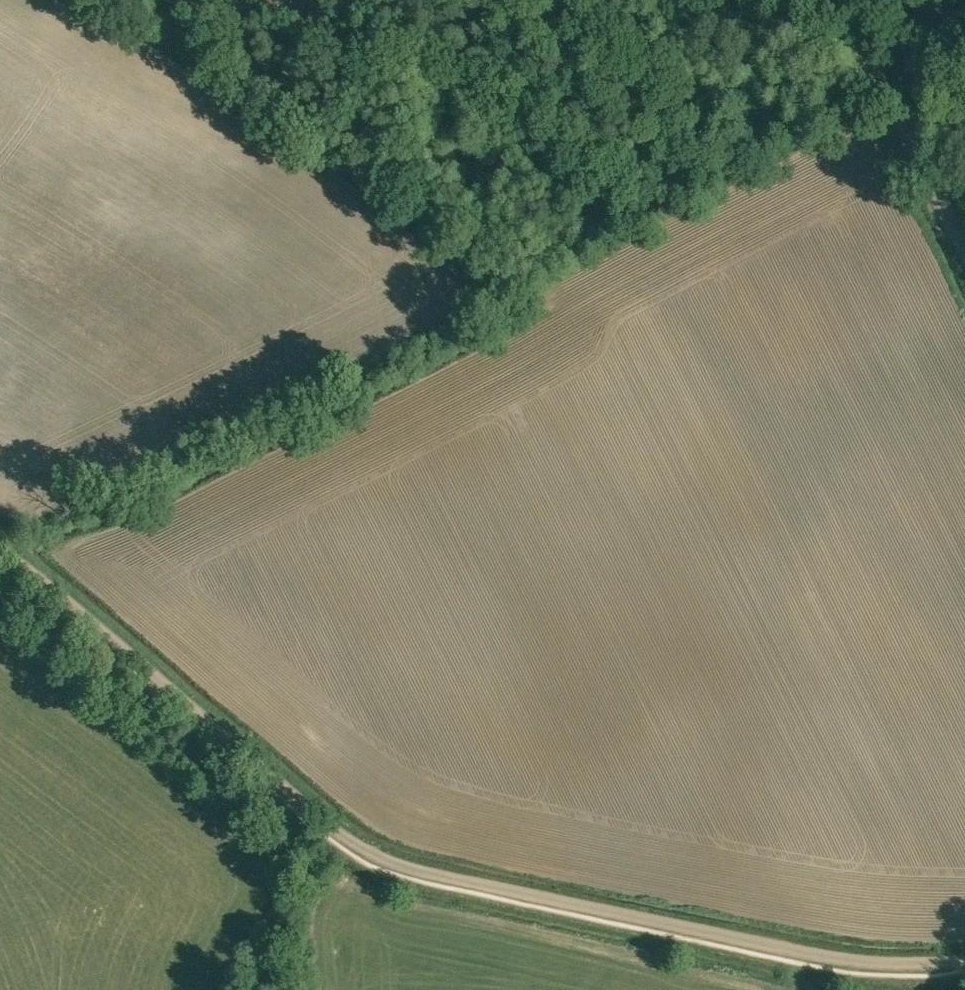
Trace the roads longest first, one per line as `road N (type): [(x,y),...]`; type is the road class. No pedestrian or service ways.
road 1 (track): [(964,963),(843,963),(394,861),(338,827),(0,549)]
road 2 (unclassified): [(964,257),(831,0)]

